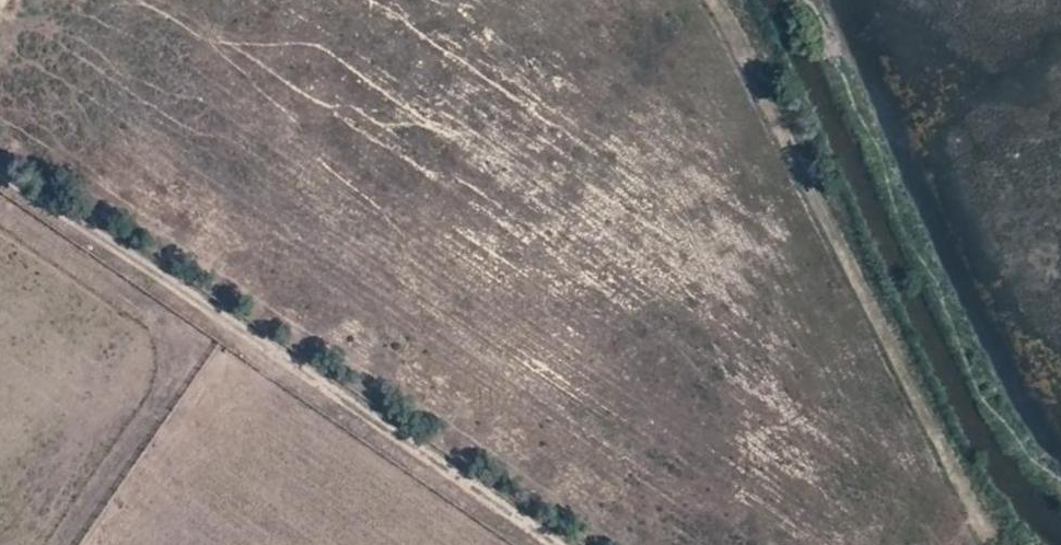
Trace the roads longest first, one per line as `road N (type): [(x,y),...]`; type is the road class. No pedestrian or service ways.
road 1 (track): [(0,175),(555,544)]

